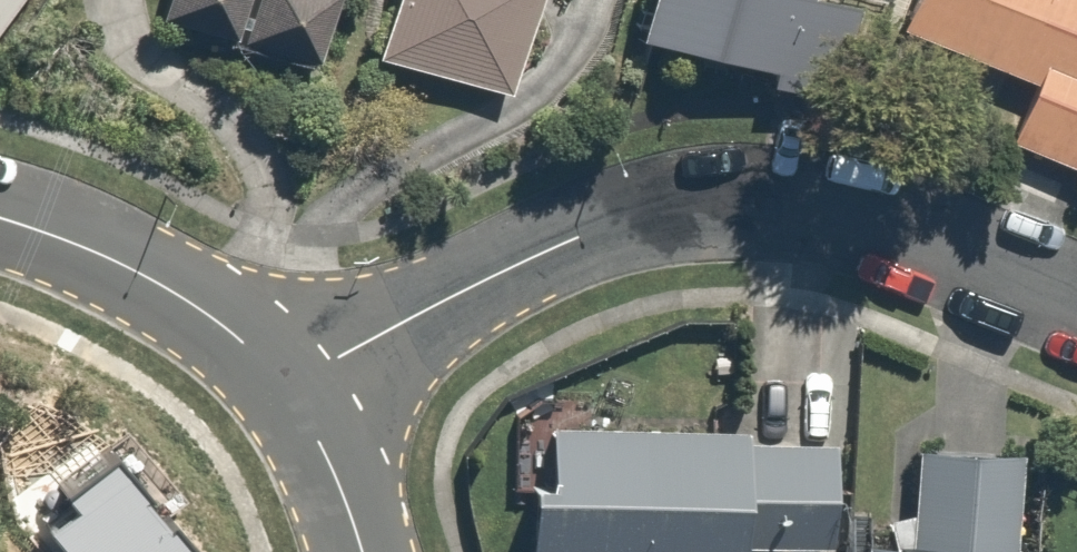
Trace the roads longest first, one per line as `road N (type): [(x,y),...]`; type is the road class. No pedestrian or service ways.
road 1 (residential): [(313,391),(467,321),(643,224),(859,213),(1076,288)]
road 2 (tertiary): [(313,391),(208,280),(0,205)]
road 3 (tertiary): [(371,551),(368,514),(313,391)]

